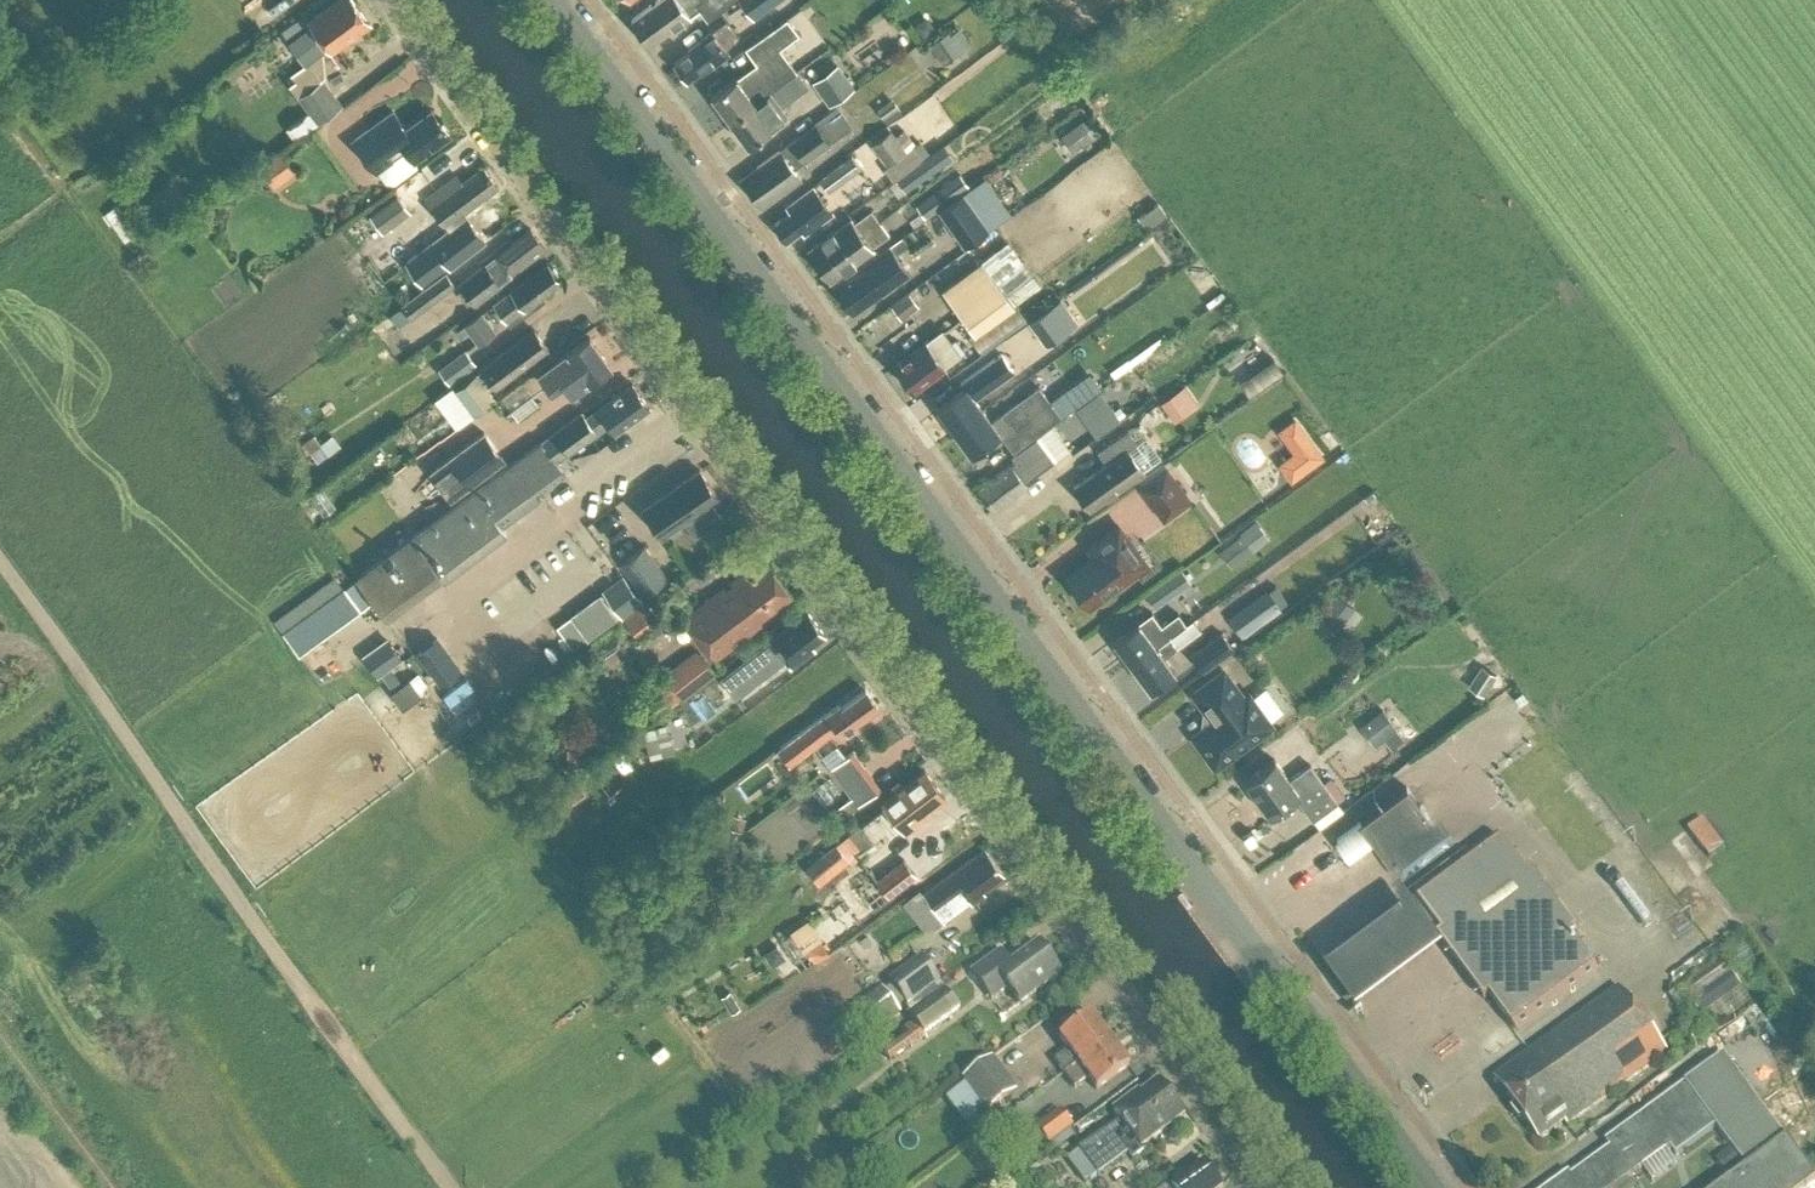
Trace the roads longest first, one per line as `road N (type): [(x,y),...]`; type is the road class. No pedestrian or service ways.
road 1 (secondary): [(1437,1187),(557,0)]
road 2 (unclassified): [(1266,1187),(392,0)]
road 3 (track): [(0,565),(458,1187)]

